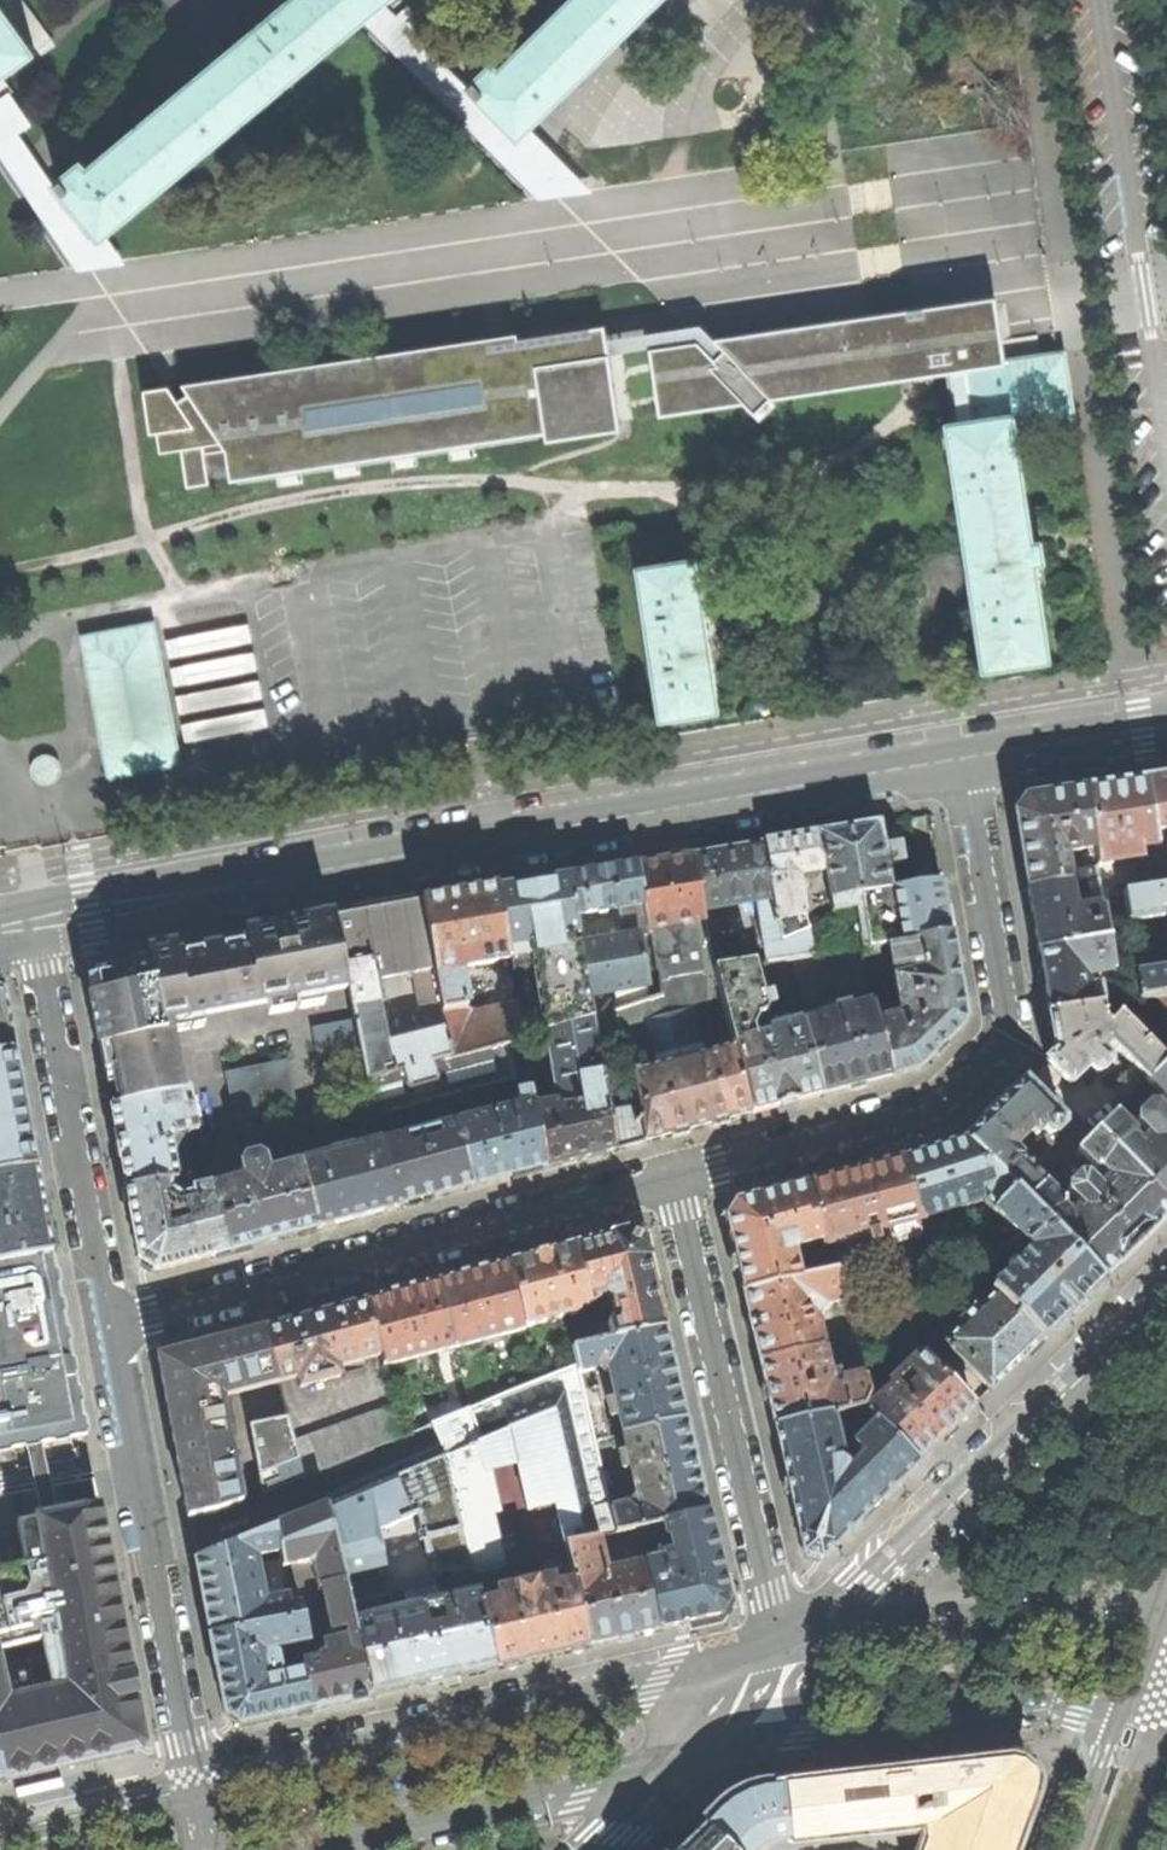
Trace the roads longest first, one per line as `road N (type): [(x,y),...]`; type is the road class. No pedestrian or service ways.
road 1 (residential): [(964,758),(33,922)]
road 2 (residential): [(964,758),(1003,1013),(997,1053),(957,1092),(916,1113),(670,1176)]
road 3 (tertiary): [(789,1654),(197,1787)]
road 4 (residential): [(670,1176),(112,1333)]
road 5 (residential): [(1166,1288),(789,1654)]
road 6 (residential): [(789,1654),(670,1176)]
road 7 (residential): [(197,1787),(112,1333)]
road 8 (unclassified): [(1098,0),(1166,450)]
road 9 (tertiary): [(681,1763),(1126,1707)]
road 10 (residential): [(112,1333),(33,922)]
road 11 (tertiary): [(290,1849),(681,1763)]
road 12 (tertiary): [(1166,1606),(789,1654)]
road 13 (residential): [(1166,726),(964,758)]
road 14 (tertiary): [(197,1787),(0,1832)]
road 15 (residential): [(789,1654),(681,1763)]
road 16 (secondary): [(1126,1707),(1073,1849)]
road 17 (residential): [(681,1763),(596,1849)]

